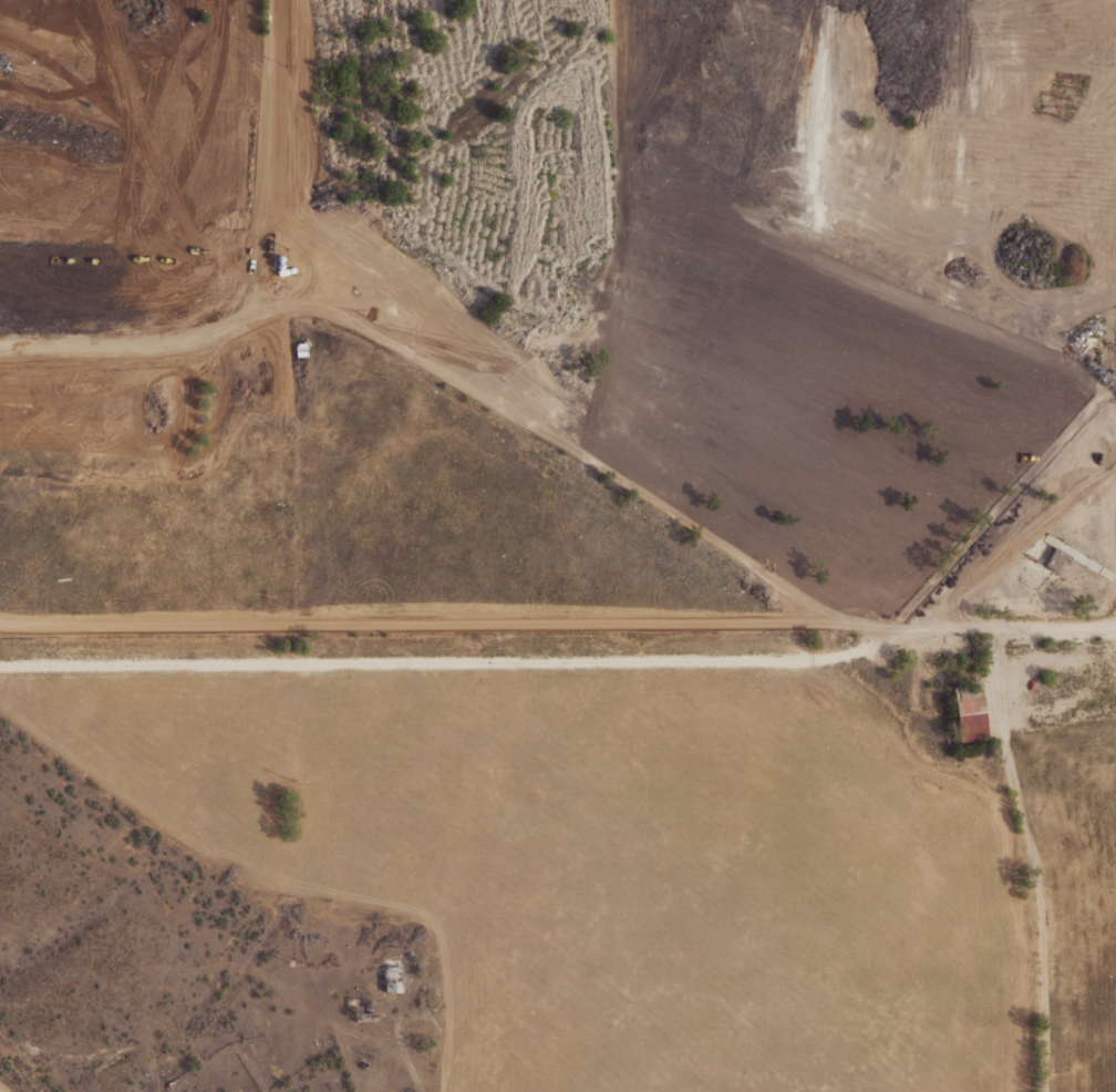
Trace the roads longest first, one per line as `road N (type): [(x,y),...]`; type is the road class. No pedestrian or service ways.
road 1 (track): [(999,725),(1037,867),(1044,1091)]

